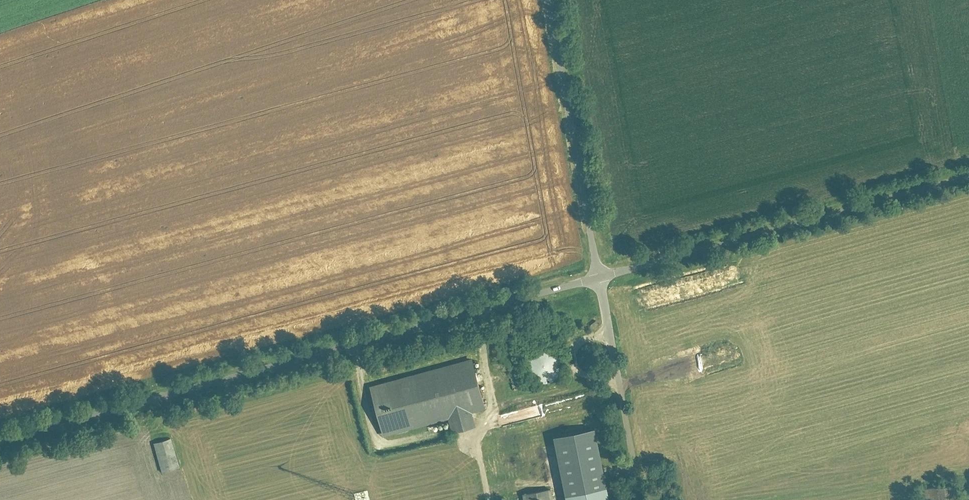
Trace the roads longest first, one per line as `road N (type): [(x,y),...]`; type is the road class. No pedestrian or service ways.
road 1 (residential): [(0,439),(599,278)]
road 2 (unclassified): [(599,278),(968,177)]
road 3 (residential): [(551,0),(599,278)]
road 4 (residential): [(599,278),(639,499)]
road 5 (track): [(620,391),(490,422),(474,436),(487,499)]
road 6 (track): [(474,436),(437,434),(386,447),(374,439),(359,342)]

